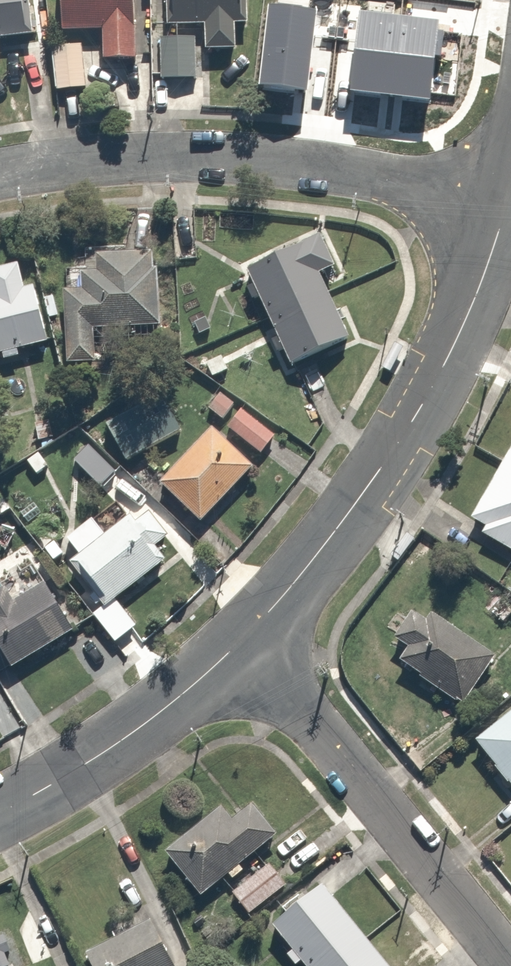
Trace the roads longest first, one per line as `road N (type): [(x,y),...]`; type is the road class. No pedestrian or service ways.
road 1 (residential): [(0,175),(146,158),(243,162),(325,169),(506,209)]
road 2 (residential): [(506,209),(466,319),(419,412),(294,586),(244,641)]
road 3 (residential): [(503,965),(244,641)]
road 4 (residential): [(244,641),(148,724),(0,813)]

